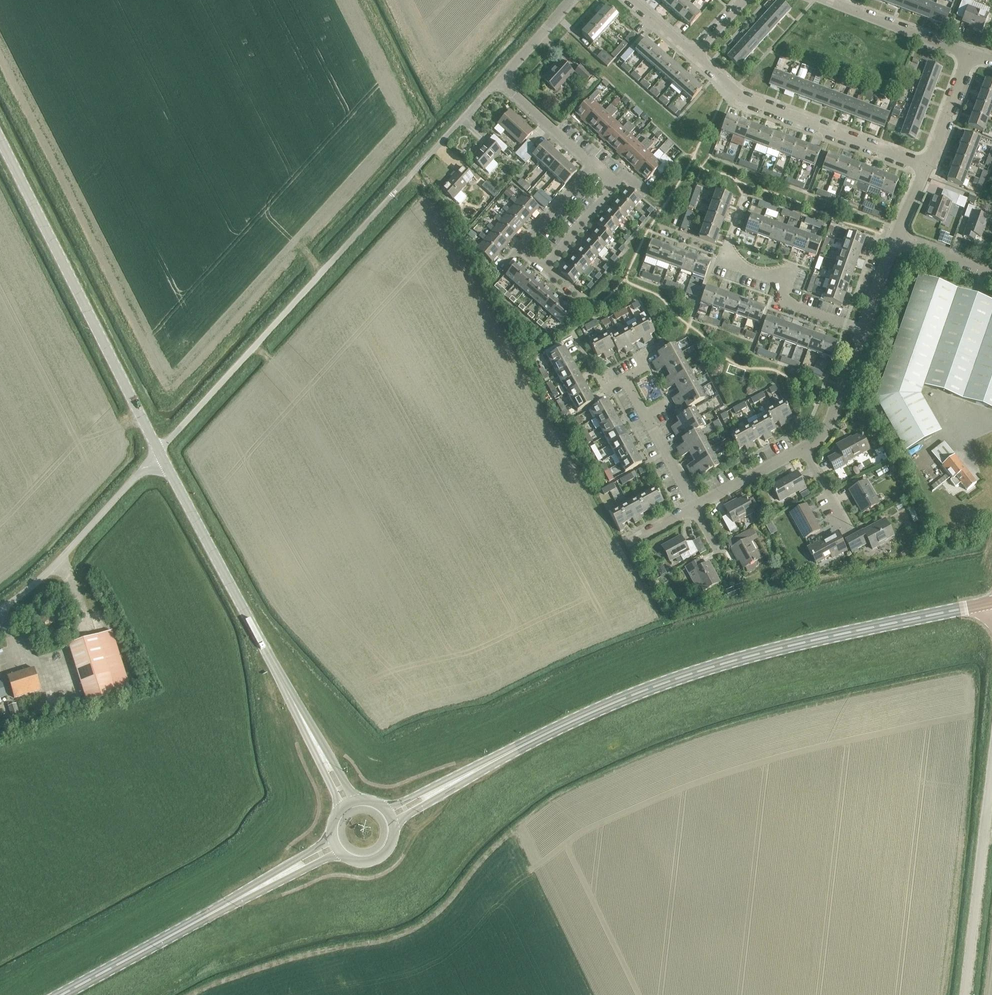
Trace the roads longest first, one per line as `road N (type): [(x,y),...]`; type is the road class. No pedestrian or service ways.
road 1 (secondary): [(443,789),(662,683),(991,602)]
road 2 (tertiary): [(157,450),(0,140)]
road 3 (unclassified): [(157,450),(391,196)]
road 4 (tertiary): [(293,702),(157,450)]
road 5 (residential): [(926,166),(746,99),(694,55)]
road 6 (secondary): [(60,994),(279,876)]
road 7 (unclassified): [(965,994),(991,769)]
road 8 (unclassified): [(0,608),(29,589),(157,450)]
road 9 (residential): [(391,196),(498,80)]
road 10 (residential): [(828,0),(968,53)]
road 11 (residential): [(803,448),(830,418),(861,332)]
road 12 (residential): [(595,164),(498,80)]
road 13 (residential): [(693,507),(803,448)]
road 14 (residential): [(968,53),(926,166)]

